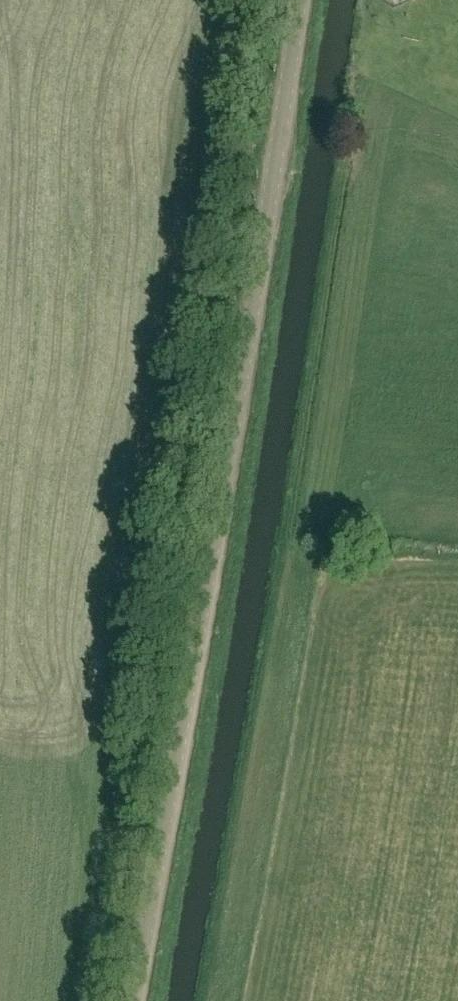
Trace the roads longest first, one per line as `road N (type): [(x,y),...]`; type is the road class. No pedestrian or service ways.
road 1 (tertiary): [(132,1000),(299,0)]

